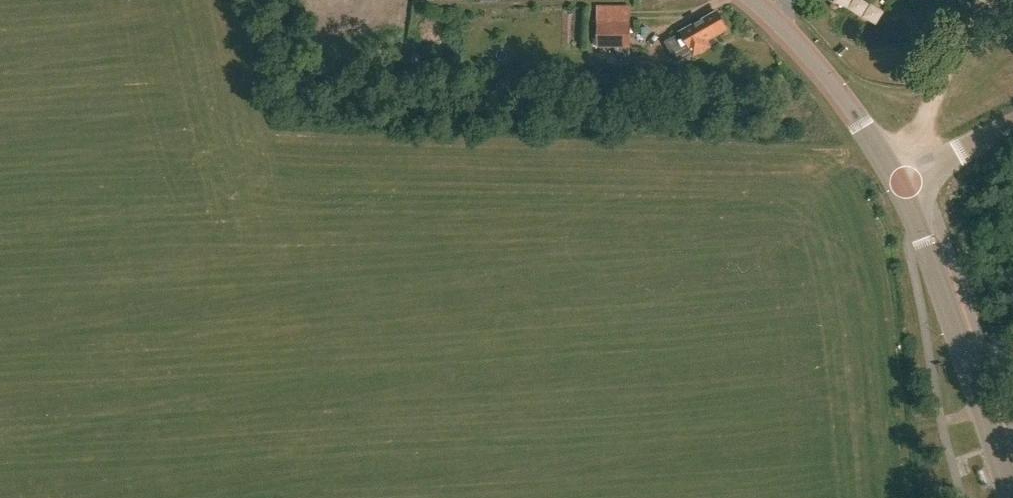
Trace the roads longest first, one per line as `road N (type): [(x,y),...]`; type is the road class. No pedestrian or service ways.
road 1 (tertiary): [(1010,497),(906,188)]
road 2 (tertiary): [(906,188),(824,71),(748,0)]
road 3 (track): [(986,0),(920,127),(906,188)]
road 4 (unclassified): [(906,188),(1012,126)]

